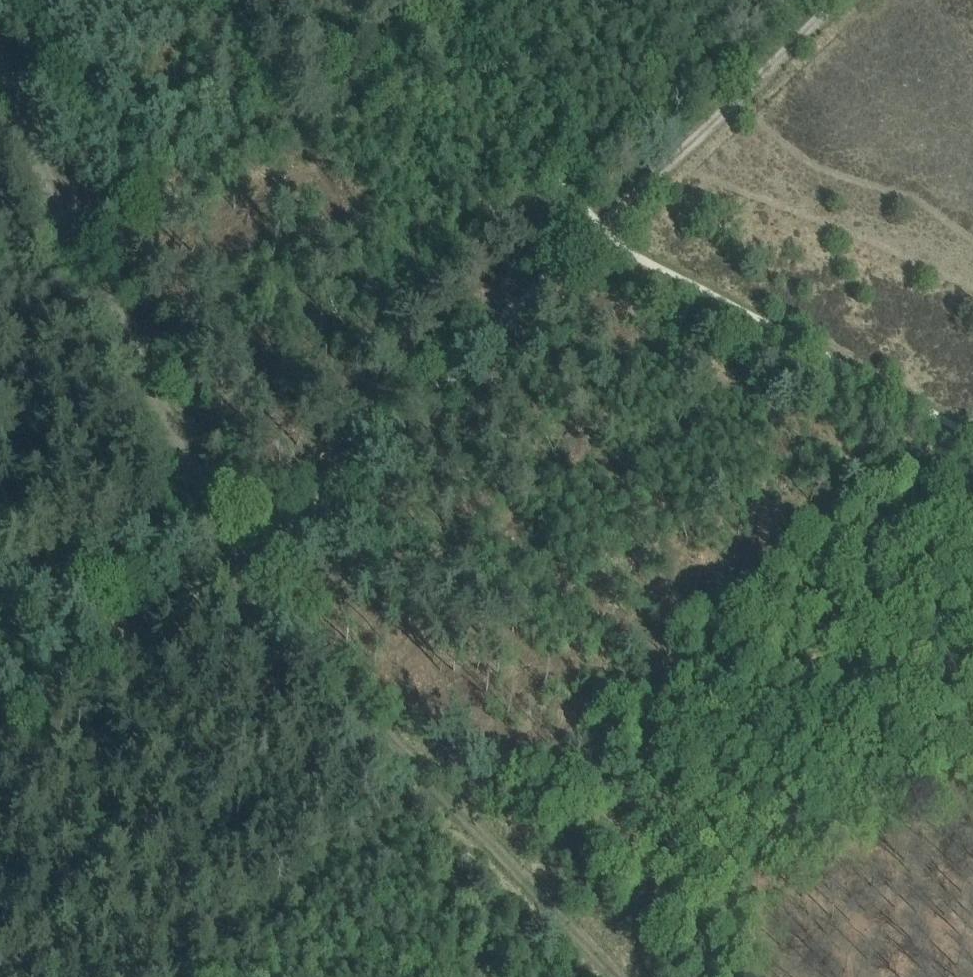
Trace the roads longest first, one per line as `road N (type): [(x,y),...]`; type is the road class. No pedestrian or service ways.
road 1 (track): [(252,539),(839,0)]
road 2 (track): [(644,976),(252,539)]
road 3 (track): [(0,48),(252,539)]

